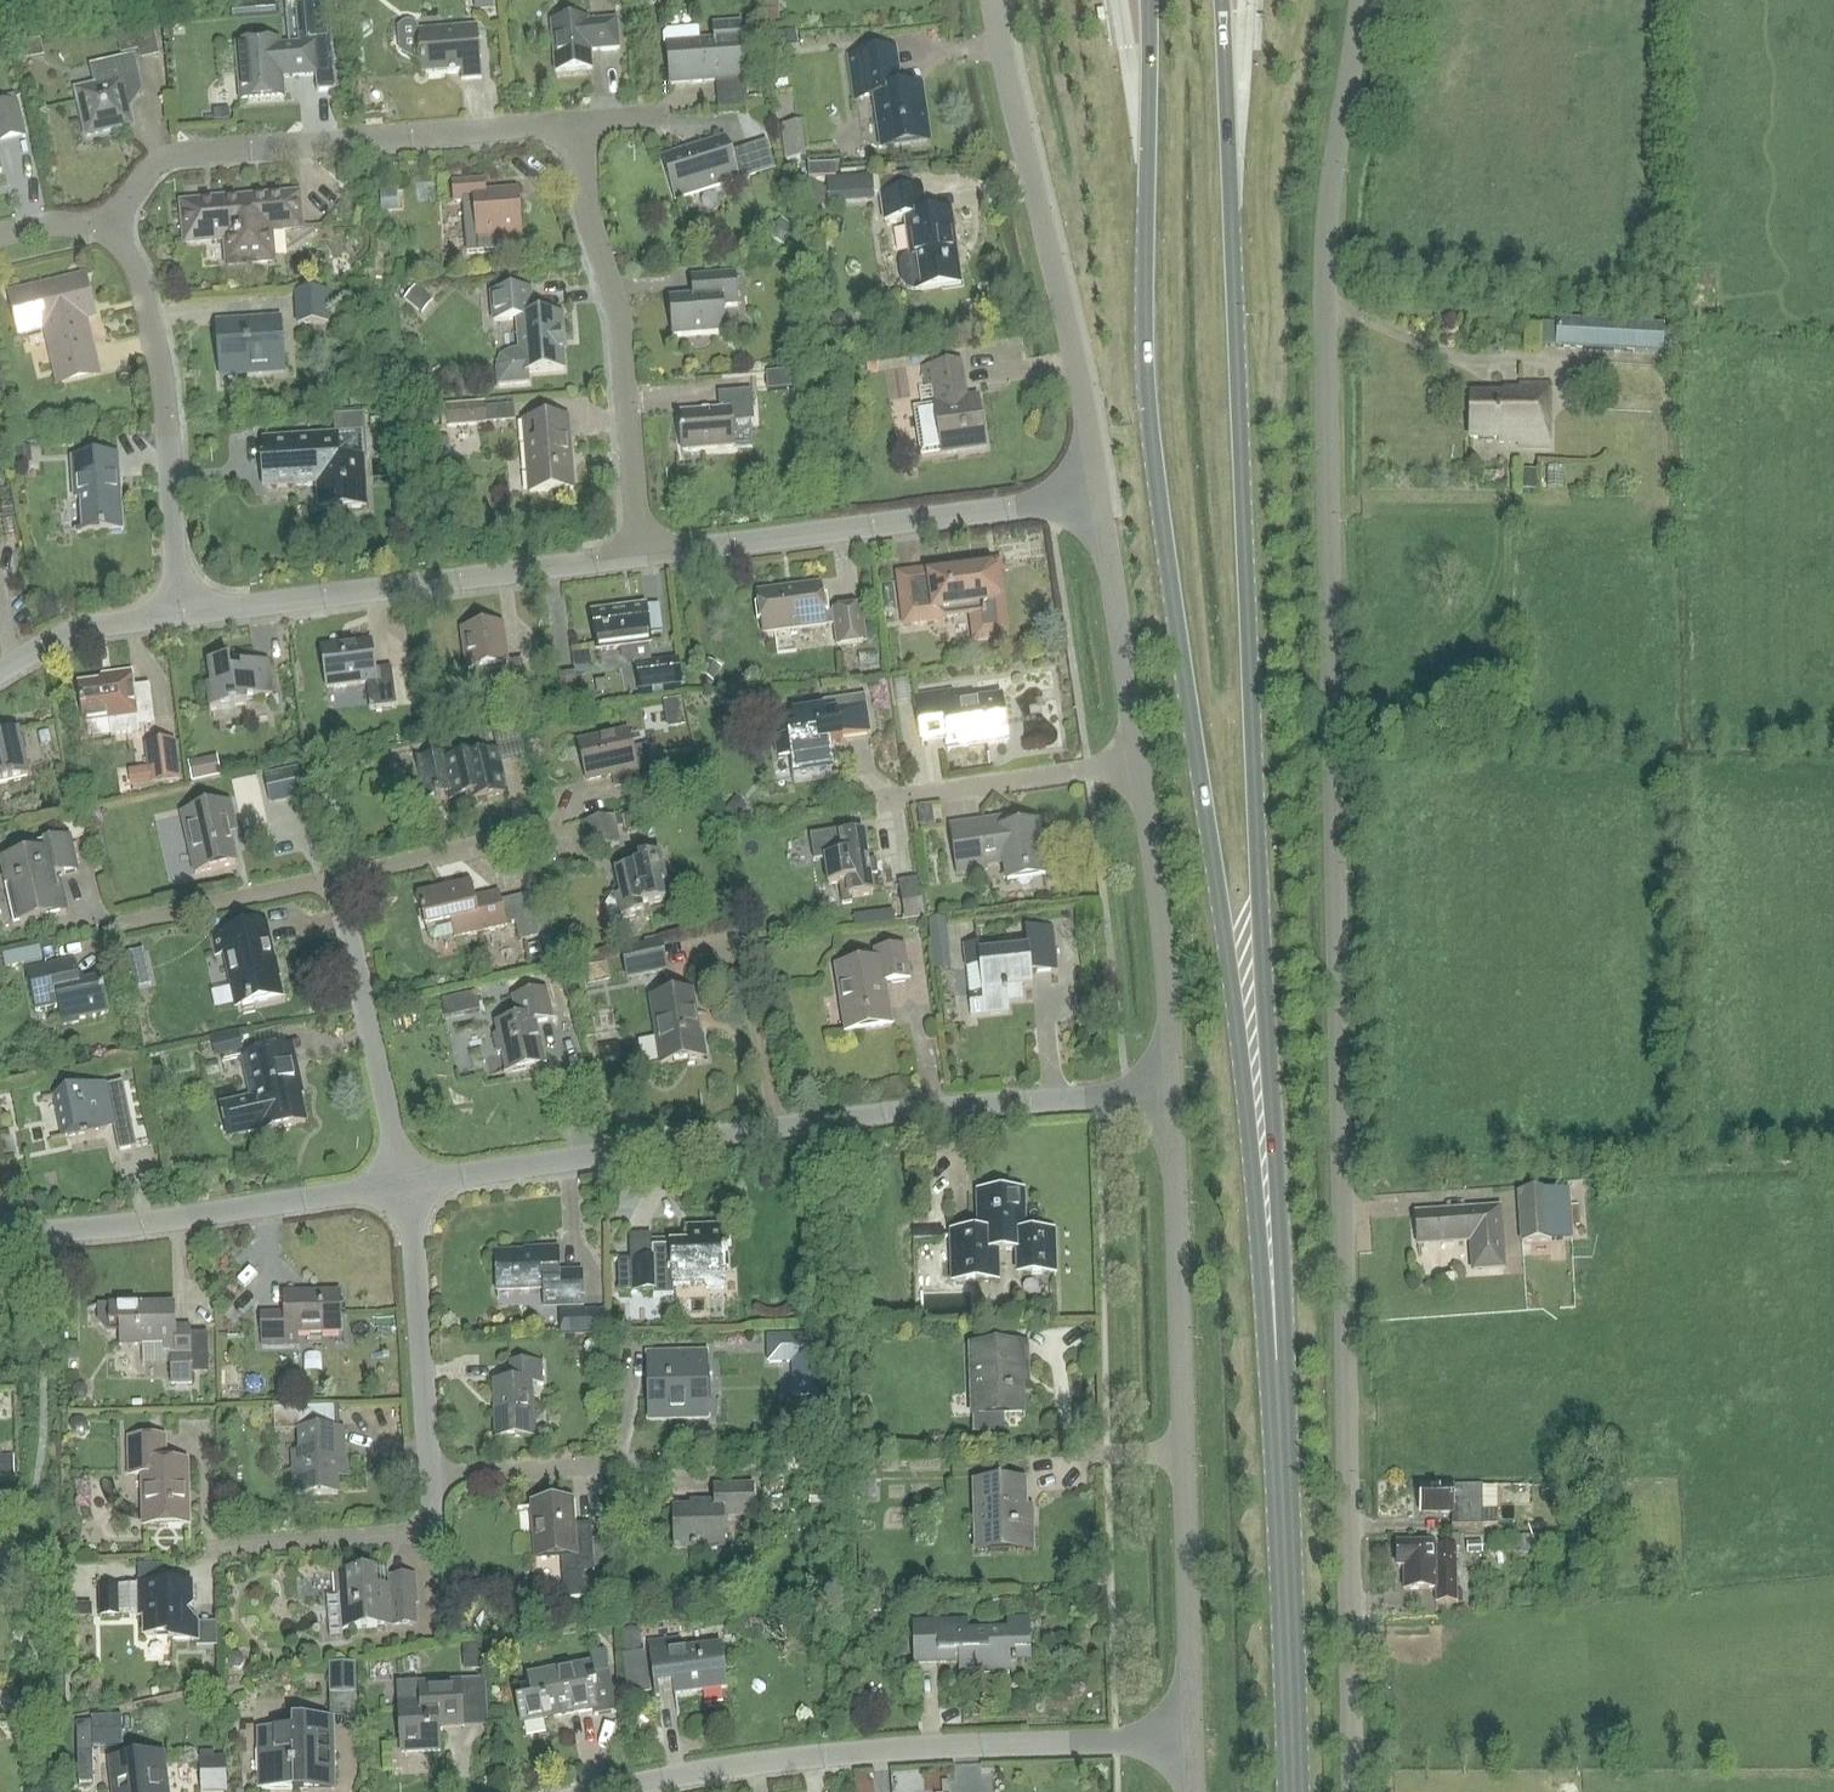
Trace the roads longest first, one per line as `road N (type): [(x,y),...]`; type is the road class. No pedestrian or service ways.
road 1 (unclassified): [(1354,1791),(1324,401),(1333,210),(1362,0)]
road 2 (primary): [(1147,0),(1148,398),(1261,1126)]
road 3 (primary): [(1261,1126),(1225,0)]
road 4 (residential): [(1175,1098),(879,1117),(408,1184)]
road 5 (primary): [(1292,1791),(1261,1126)]
road 6 (residential): [(1190,1743),(1175,1098)]
road 7 (residential): [(637,1784),(741,1765),(922,1750),(1190,1743)]
road 8 (unclassified): [(1101,506),(994,0)]
road 9 (residential): [(111,234),(154,174),(192,156),(577,132)]
road 10 (residential): [(180,618),(645,558)]
road 11 (residential): [(645,558),(1101,506)]
road 12 (residential): [(645,558),(627,353),(613,286),(584,226),(577,132)]
road 13 (residential): [(408,1184),(228,1214),(0,1236)]
road 14 (residential): [(180,618),(168,388),(143,281),(111,234)]
road 15 (residential): [(1175,1098),(1173,1012),(1140,764)]
road 16 (residential): [(408,1184),(339,877)]
road 17 (residential): [(435,1477),(408,1184)]
road 18 (residential): [(1140,764),(1101,506)]
road 19 (residential): [(224,1547),(416,1531),(431,1519),(435,1477)]
road 20 (residential): [(117,922),(339,877)]
road 21 (residential): [(339,877),(560,828)]
road 22 (residential): [(919,792),(1140,764)]
road 23 (residential): [(435,1477),(644,1464)]
road 24 (residential): [(0,677),(70,637),(180,618)]

